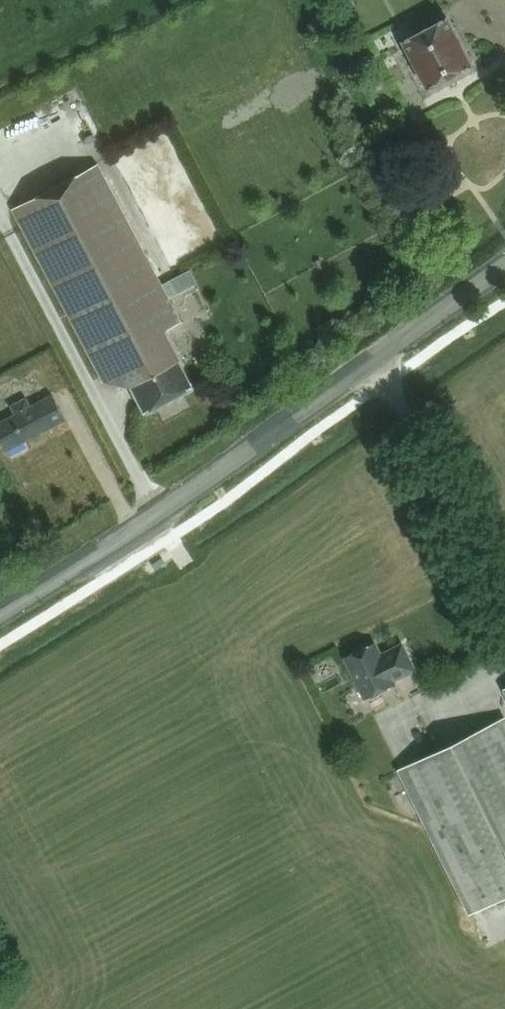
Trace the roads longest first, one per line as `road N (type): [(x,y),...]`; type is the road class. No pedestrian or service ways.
road 1 (secondary): [(0,614),(159,514),(504,269)]

